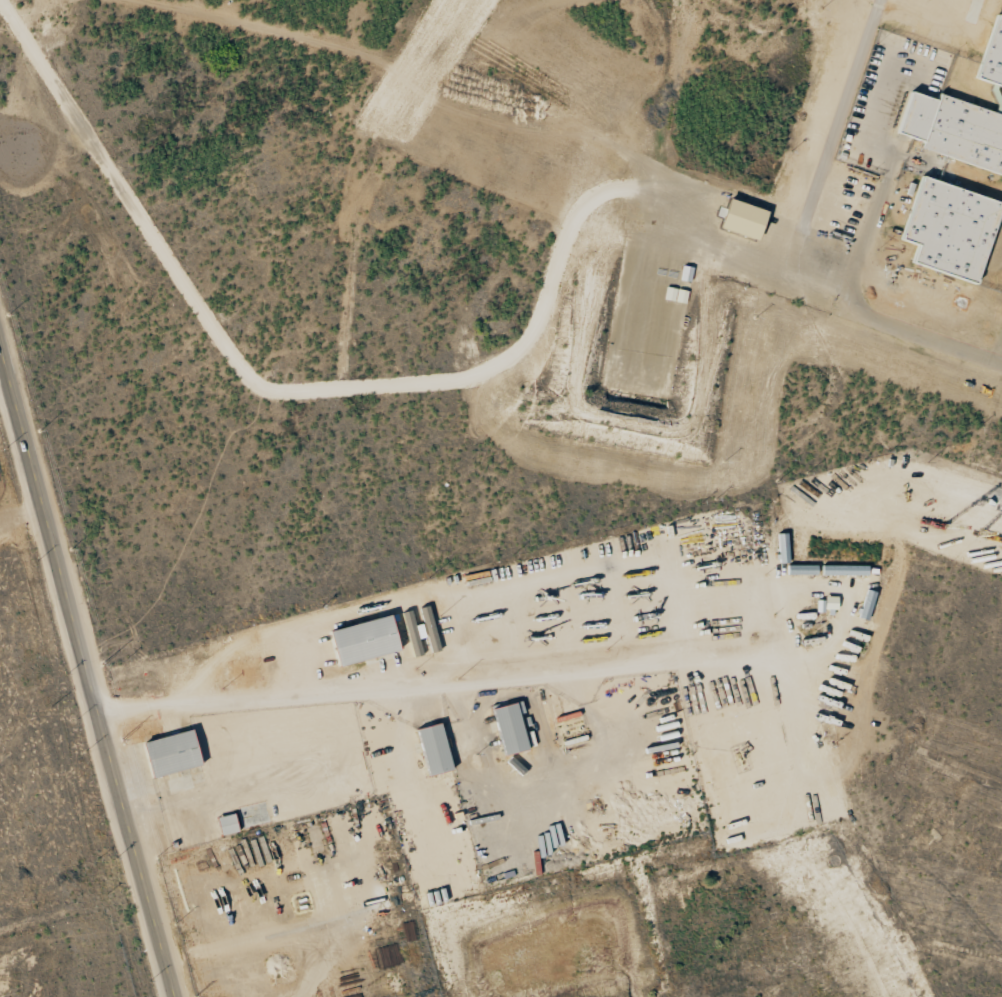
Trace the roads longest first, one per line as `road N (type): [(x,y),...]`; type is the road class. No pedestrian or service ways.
road 1 (secondary): [(176,996),(0,341)]

